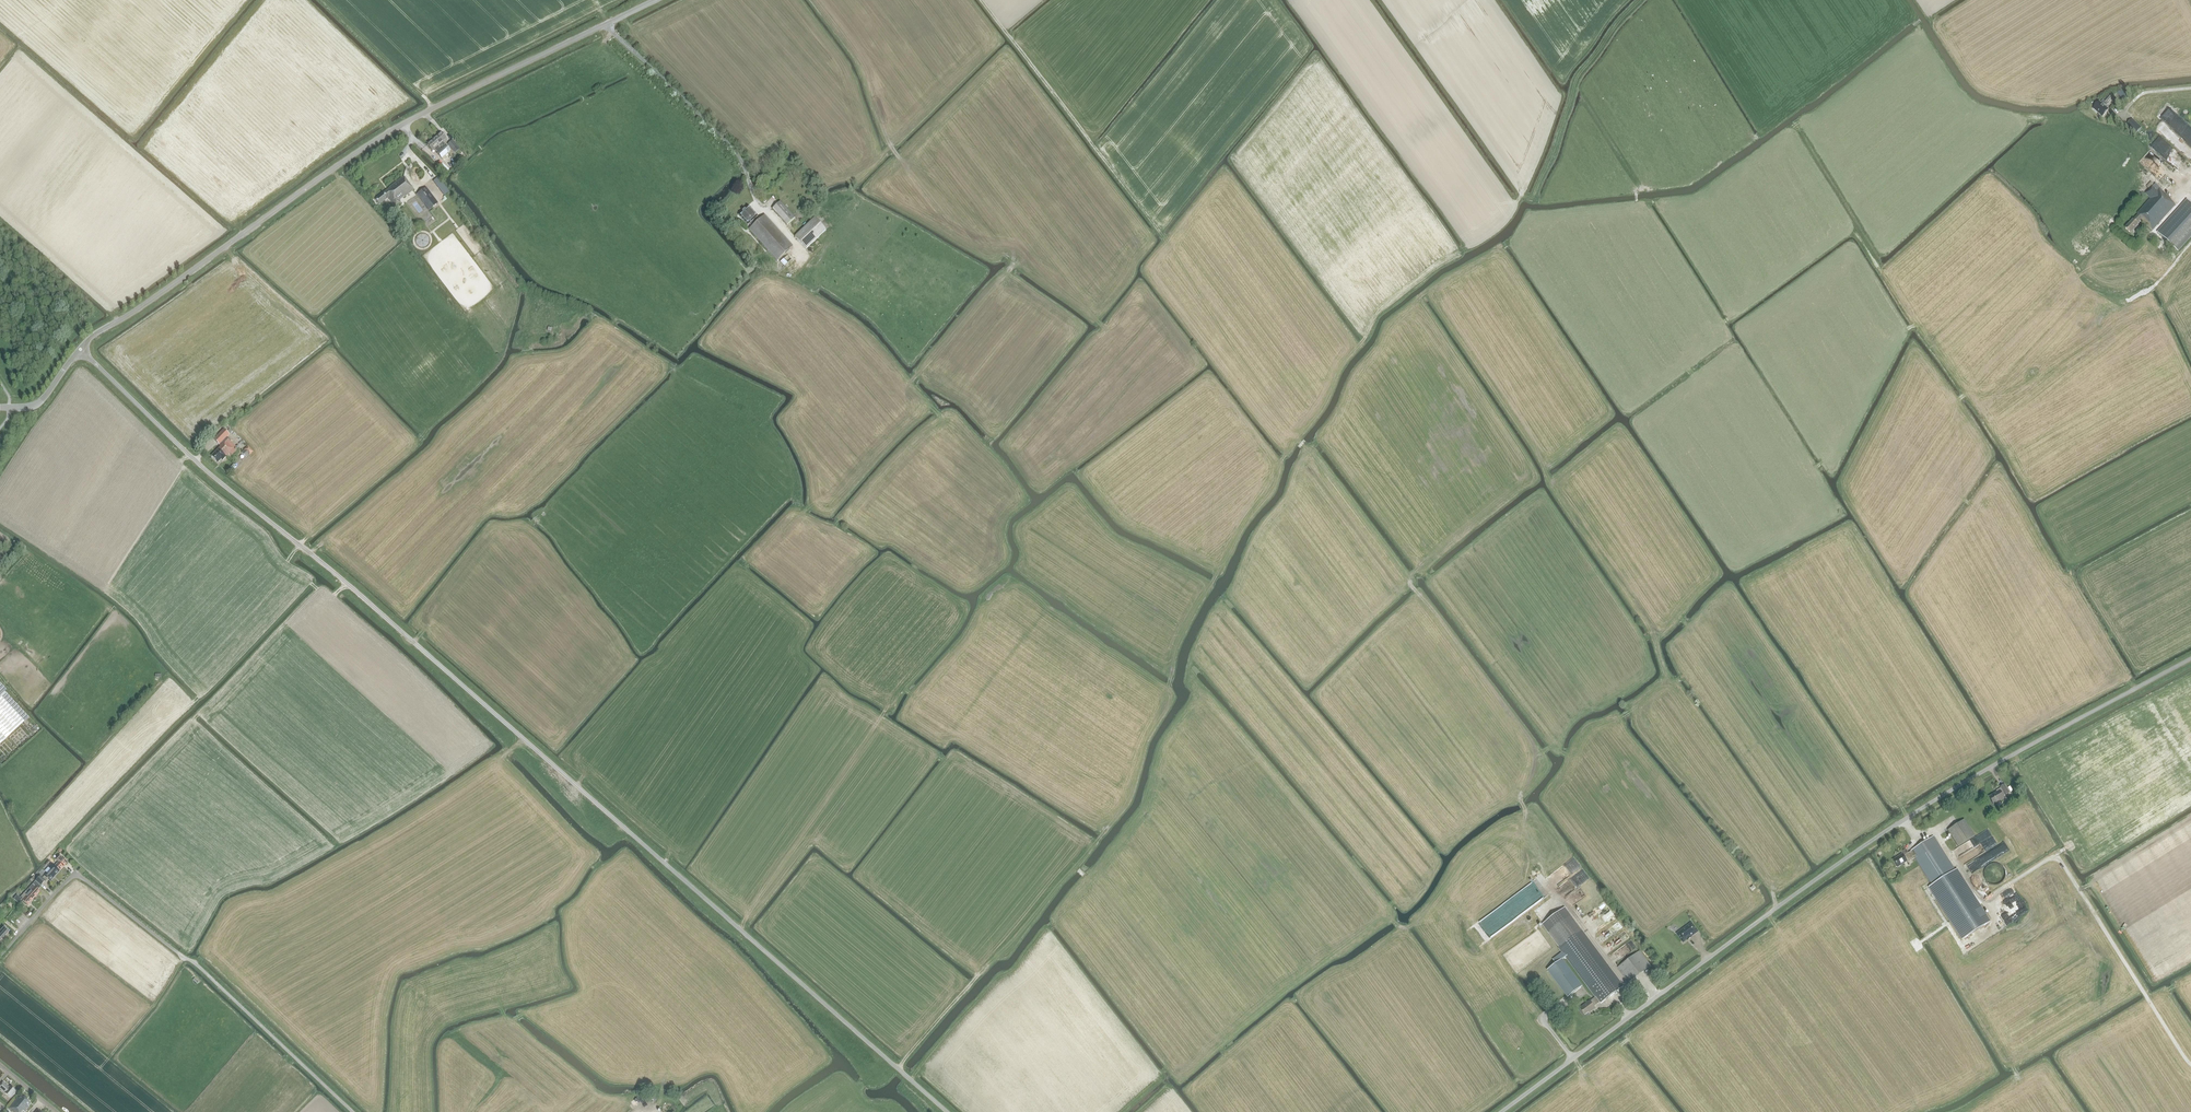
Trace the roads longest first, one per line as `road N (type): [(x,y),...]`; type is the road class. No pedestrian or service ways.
road 1 (unclassified): [(946,1111),(348,586),(225,489),(80,349)]
road 2 (unclassified): [(2190,660),(1869,844),(1503,1111)]
road 3 (tertiary): [(80,349),(403,125),(660,0)]
road 4 (residential): [(352,1111),(198,968),(82,878),(69,879),(0,959)]

